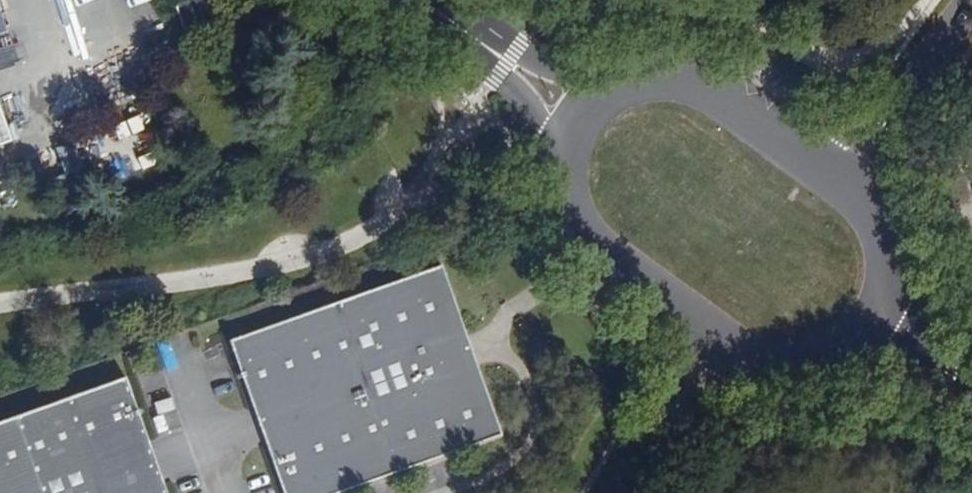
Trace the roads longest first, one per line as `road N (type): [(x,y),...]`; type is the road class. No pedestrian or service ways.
road 1 (unclassified): [(837,186),(701,86),(657,79),(613,86),(574,113)]
road 2 (unclassified): [(574,113),(559,150),(563,204),(589,239),(712,339)]
road 3 (residential): [(971,2),(837,186)]
road 4 (unclassified): [(419,0),(574,113)]
road 5 (unclassified): [(712,339),(617,492)]
road 6 (unclassified): [(712,339),(762,361),(802,367),(841,356),(870,329)]
road 7 (unclassified): [(870,329),(887,291),(888,251),(868,207),(837,186)]
road 8 (unclassified): [(870,329),(971,402)]

